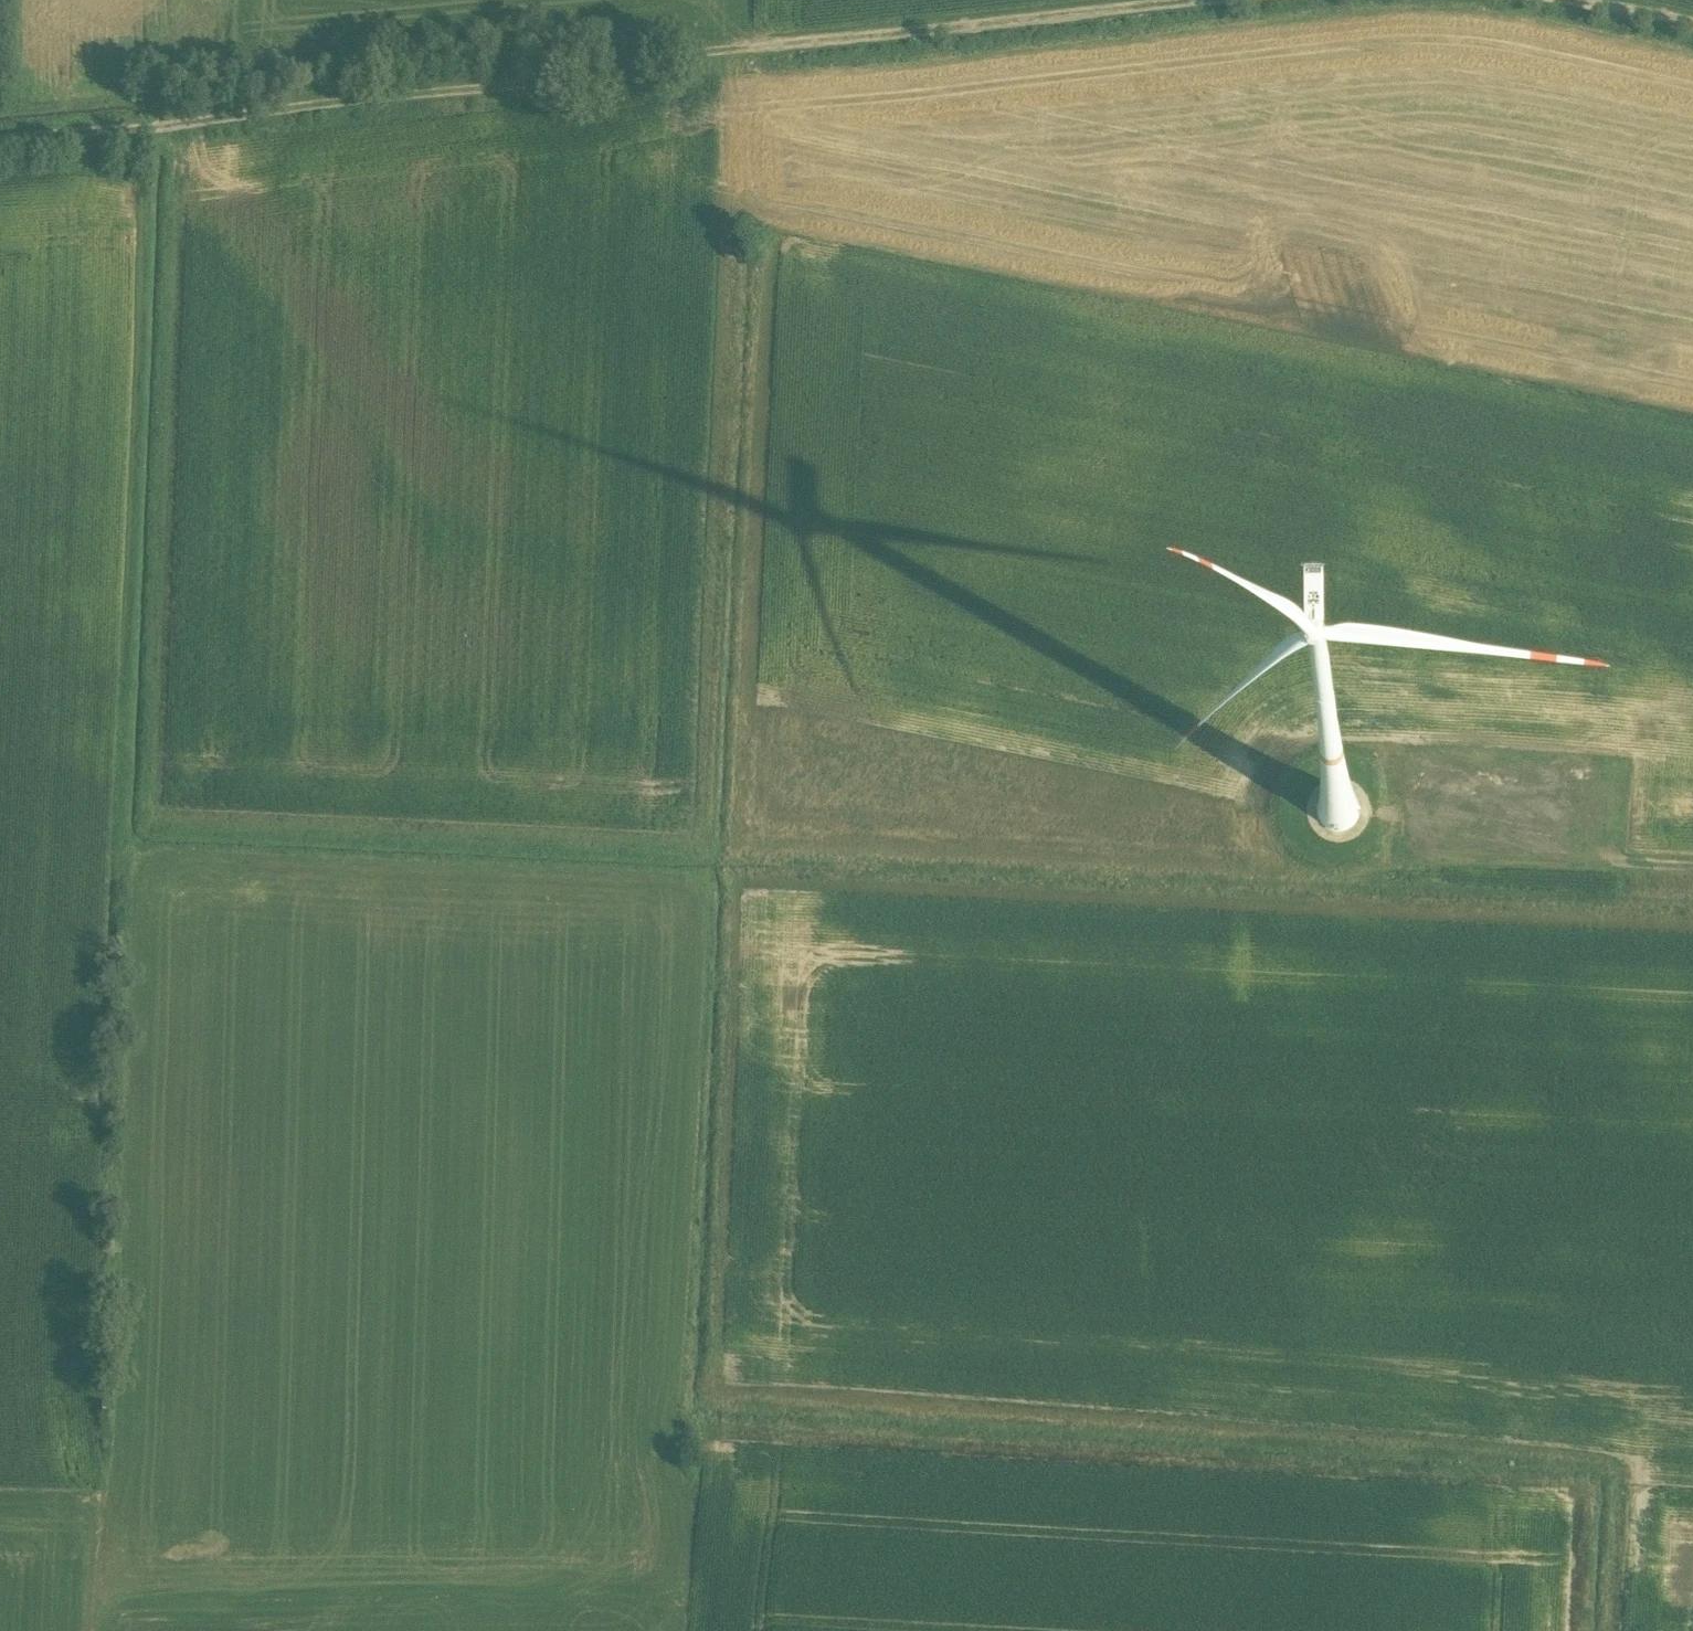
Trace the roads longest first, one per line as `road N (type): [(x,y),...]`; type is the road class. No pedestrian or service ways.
road 1 (track): [(0,136),(1265,0)]
road 2 (track): [(1692,871),(1414,860)]
road 3 (track): [(1558,0),(1692,28)]

